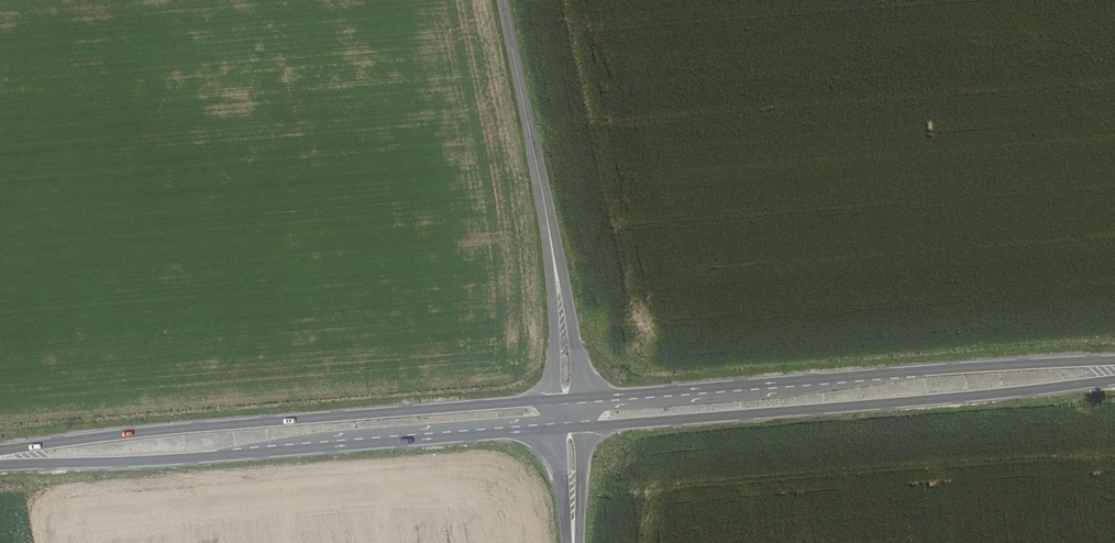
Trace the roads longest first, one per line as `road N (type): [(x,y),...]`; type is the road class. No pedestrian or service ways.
road 1 (primary): [(0,454),(568,411)]
road 2 (primary): [(568,411),(1114,368)]
road 3 (tertiary): [(499,0),(557,266),(568,411)]
road 4 (secondary): [(568,411),(574,542)]

